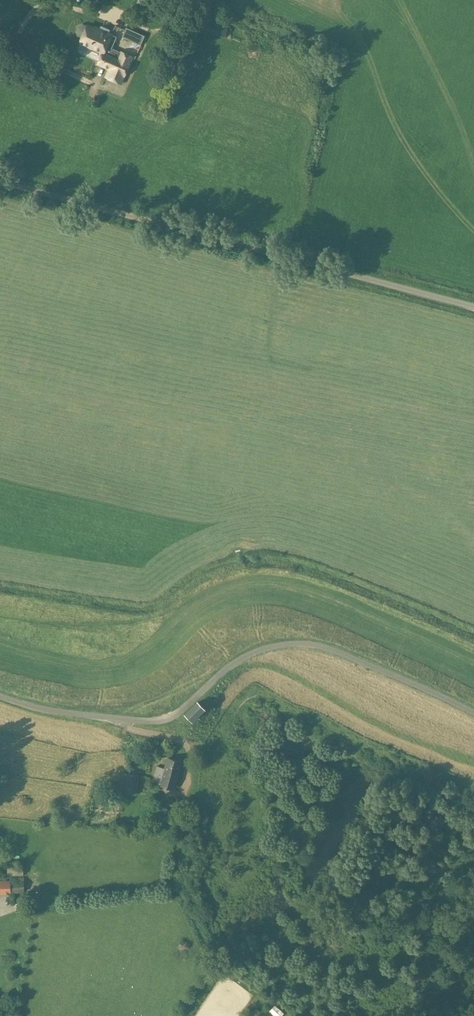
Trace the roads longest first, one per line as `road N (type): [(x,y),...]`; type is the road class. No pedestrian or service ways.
road 1 (unclassified): [(473,716),(331,649),(296,648),(229,664),(189,706),(151,724),(0,696)]
road 2 (unclassified): [(473,307),(0,182)]

